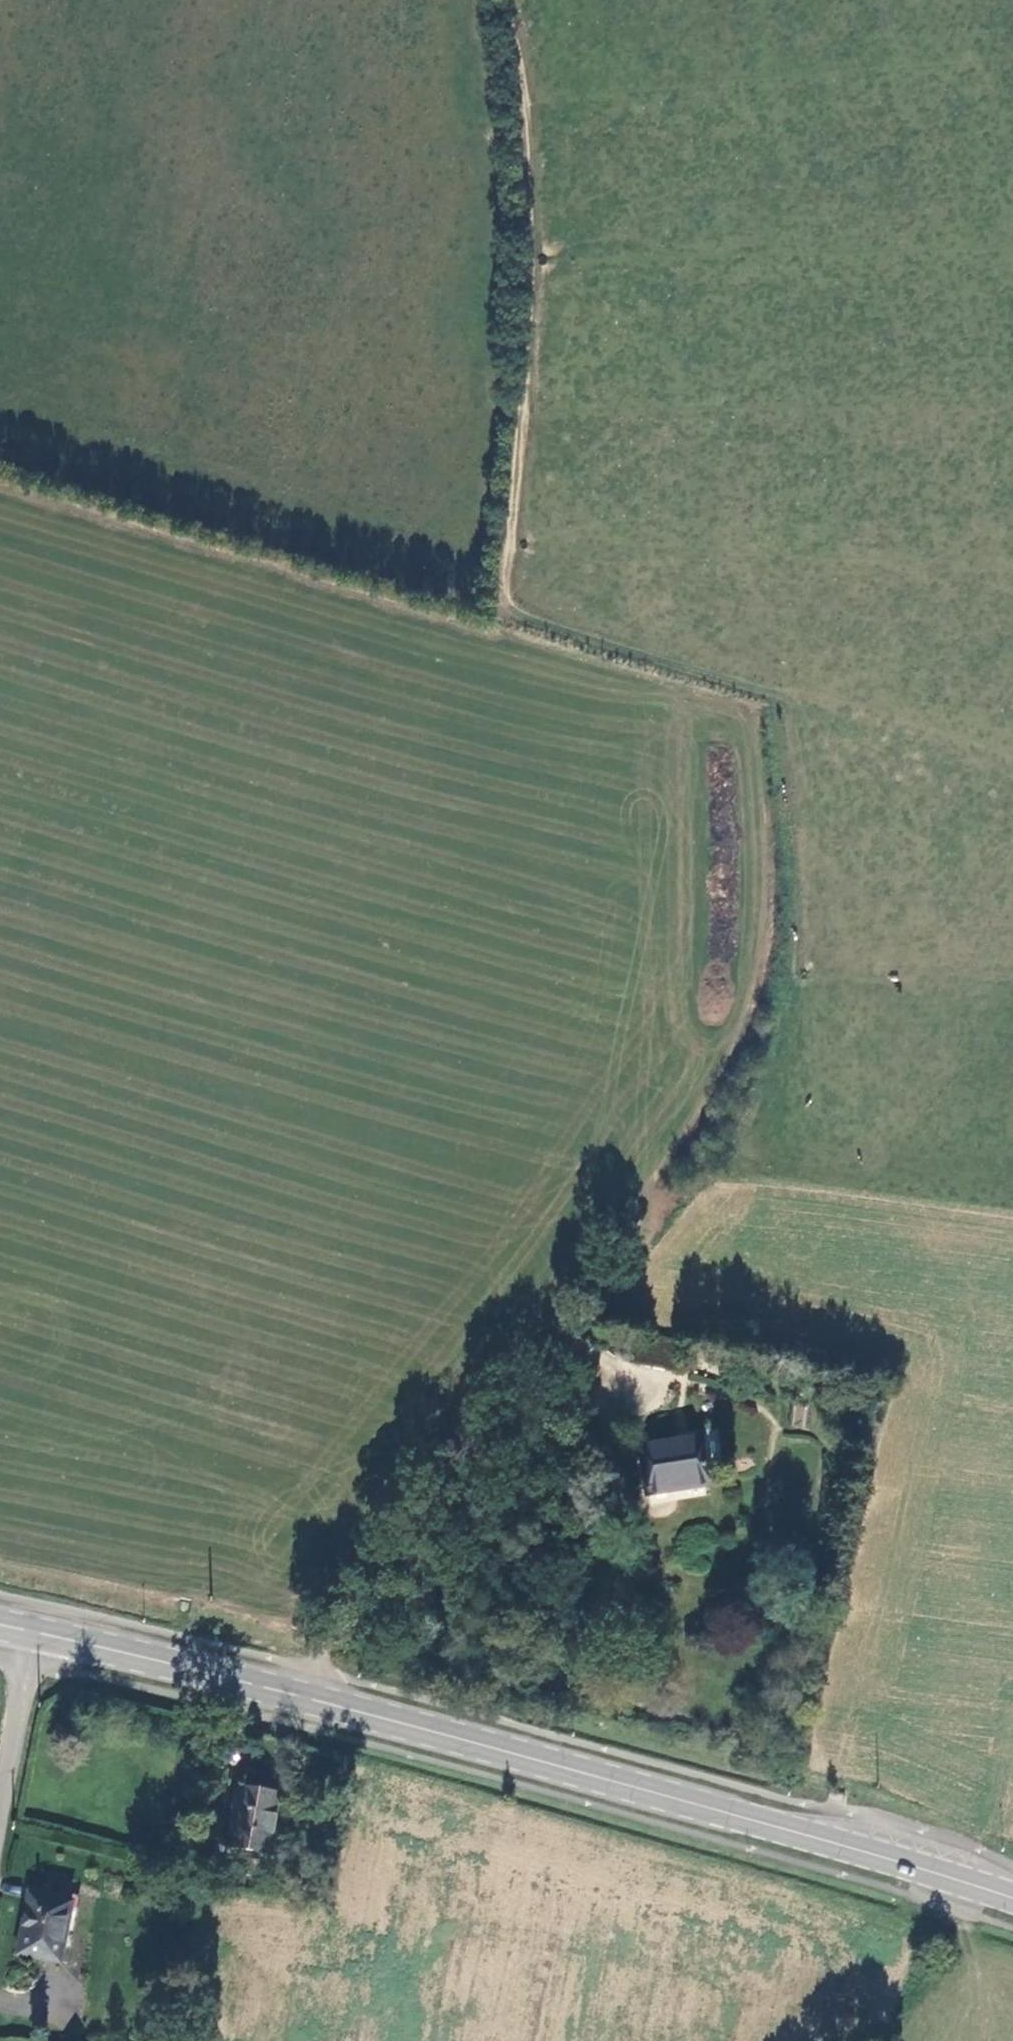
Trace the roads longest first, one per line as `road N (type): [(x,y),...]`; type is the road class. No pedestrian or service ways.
road 1 (primary): [(31,1625),(510,1749),(1012,1899)]
road 2 (unclassified): [(31,1625),(0,1797)]

